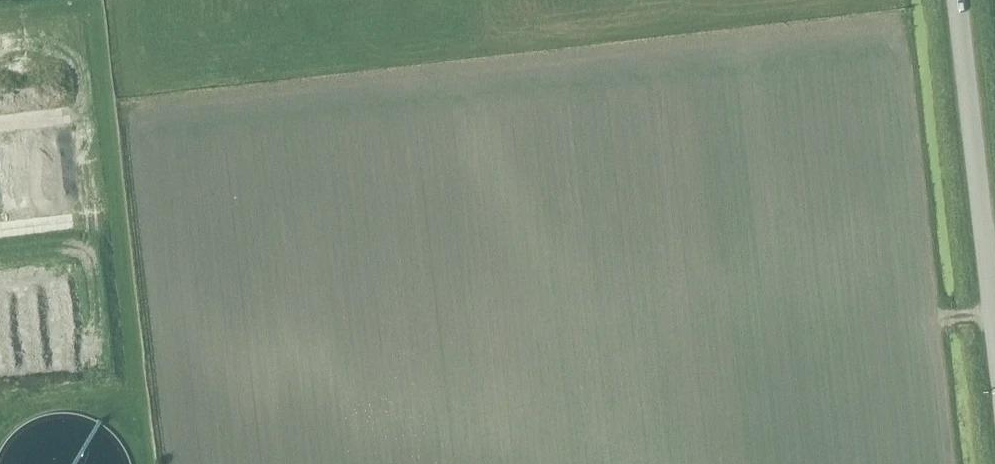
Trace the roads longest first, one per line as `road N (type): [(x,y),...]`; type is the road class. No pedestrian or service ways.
road 1 (tertiary): [(994,336),(956,0)]

